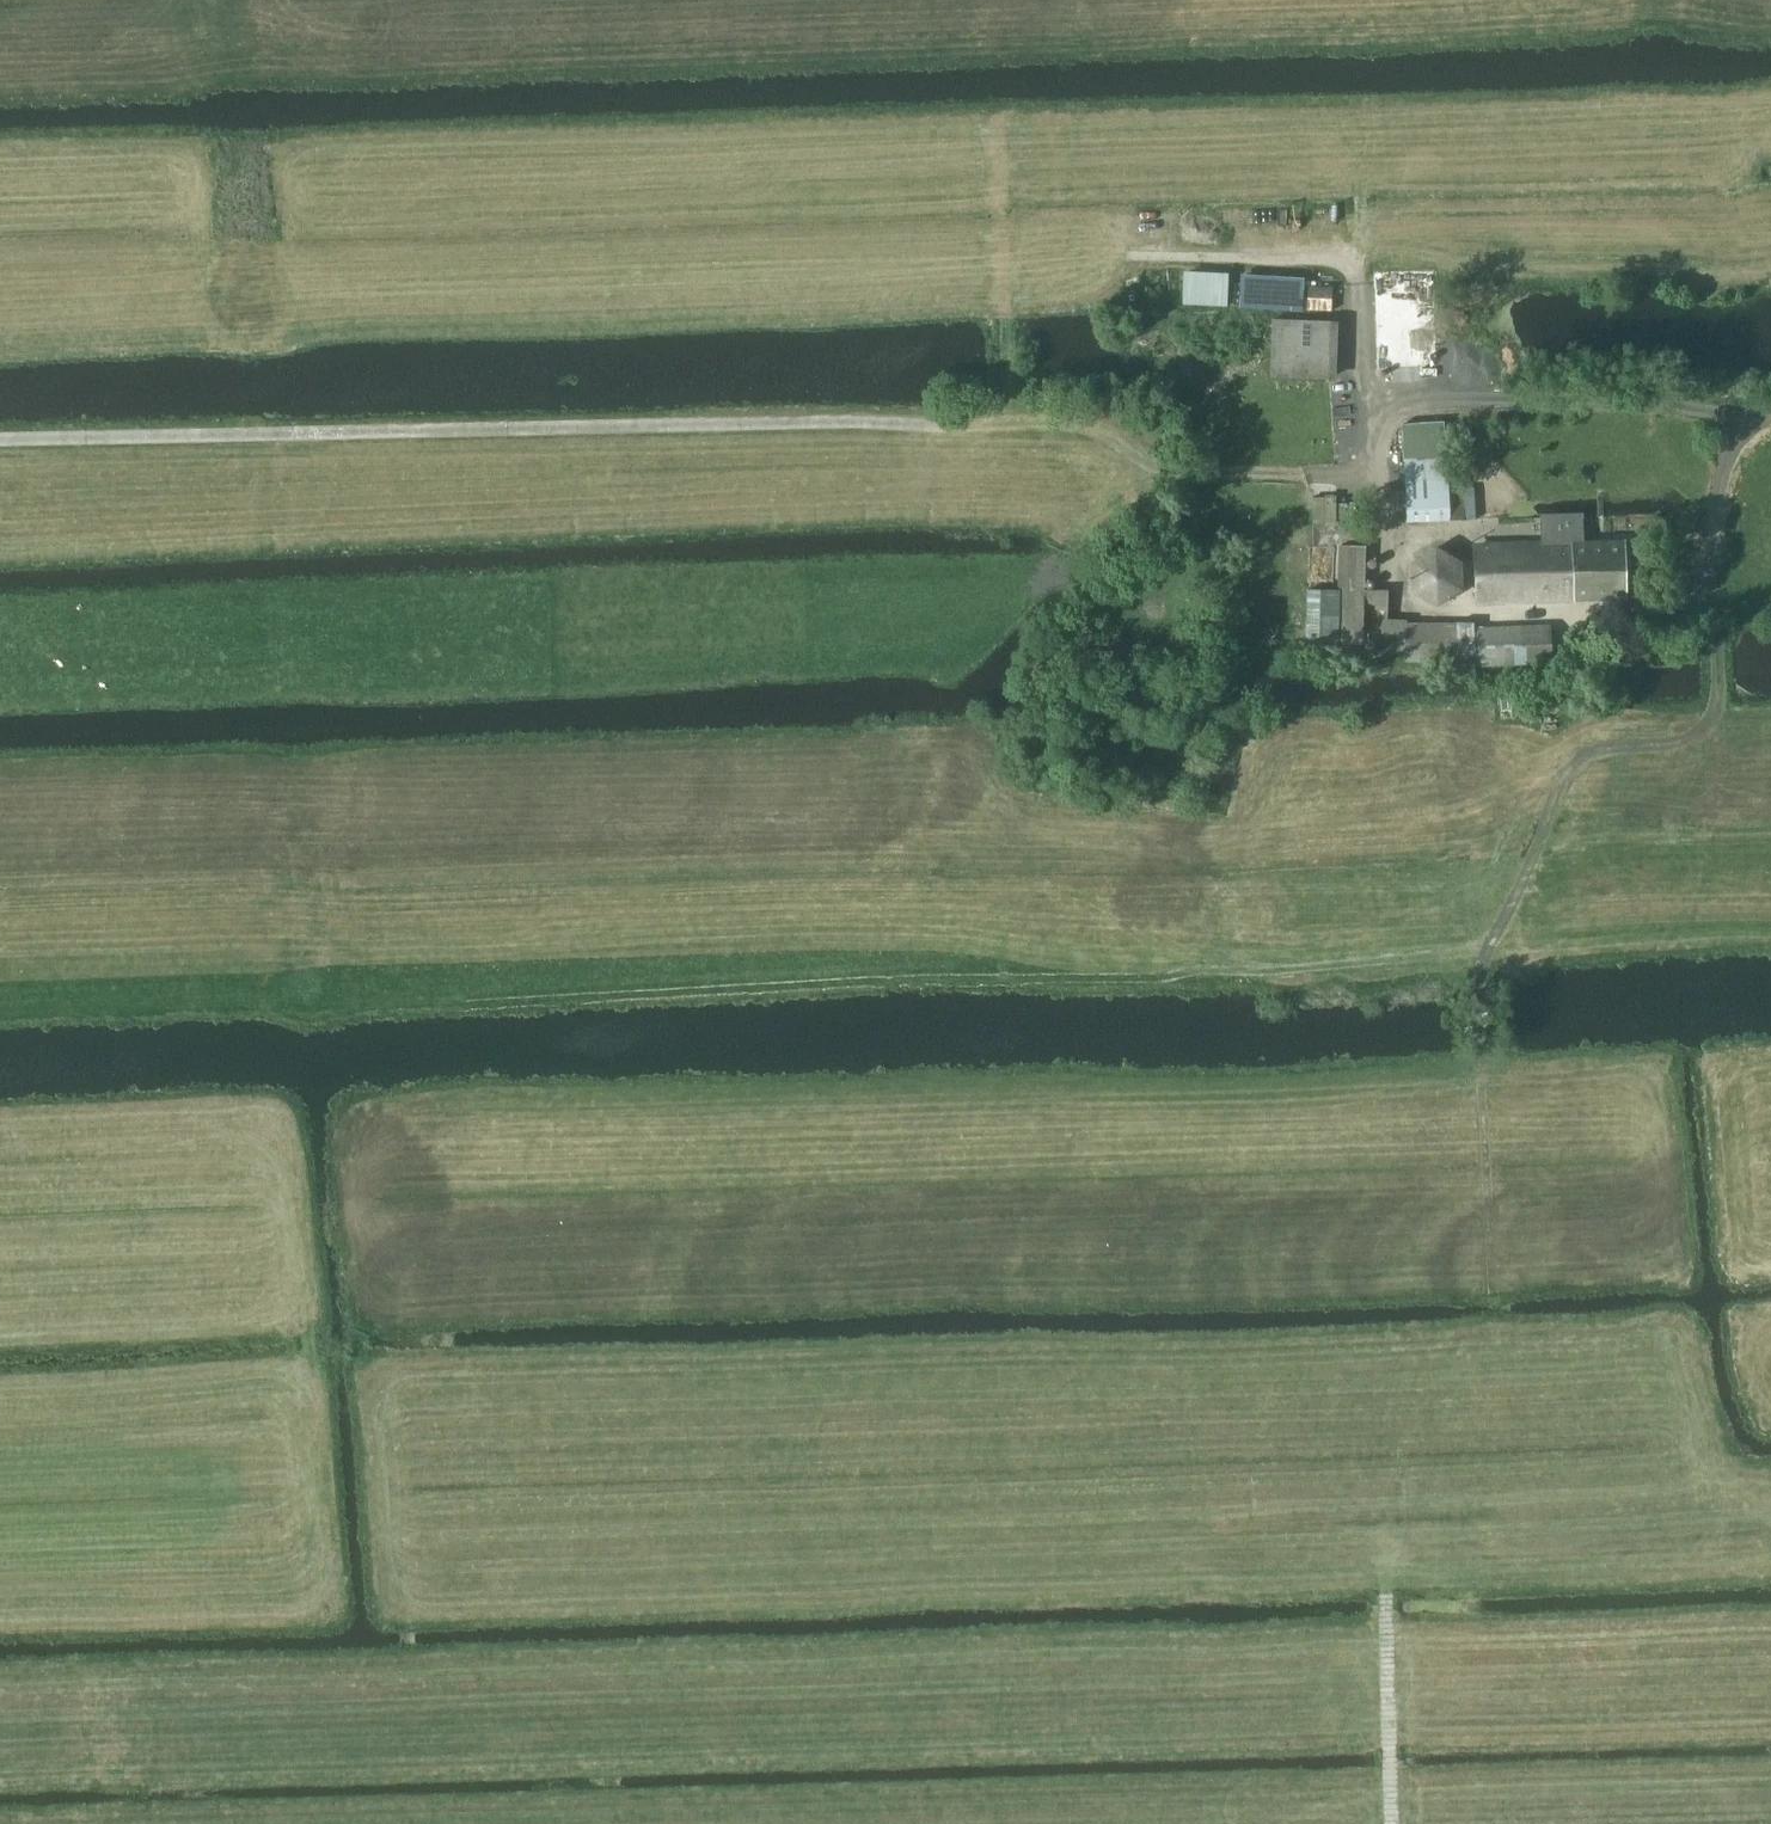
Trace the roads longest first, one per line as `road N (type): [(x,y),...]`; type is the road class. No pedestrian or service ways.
road 1 (track): [(1389,473),(1179,477),(1090,433),(1031,422),(806,419),(0,443)]
road 2 (track): [(1392,1582),(1400,1823)]

